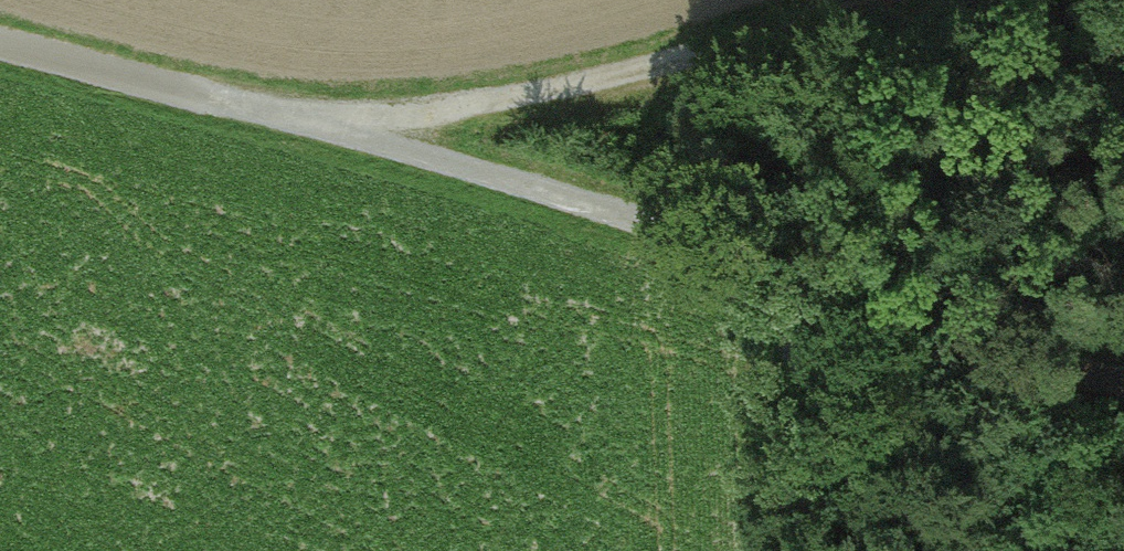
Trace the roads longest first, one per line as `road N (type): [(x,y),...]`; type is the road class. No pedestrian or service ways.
road 1 (track): [(1123,388),(345,127),(214,97)]
road 2 (track): [(345,127),(613,79),(870,0)]
road 3 (track): [(798,280),(805,550)]
road 4 (track): [(0,40),(214,97)]

